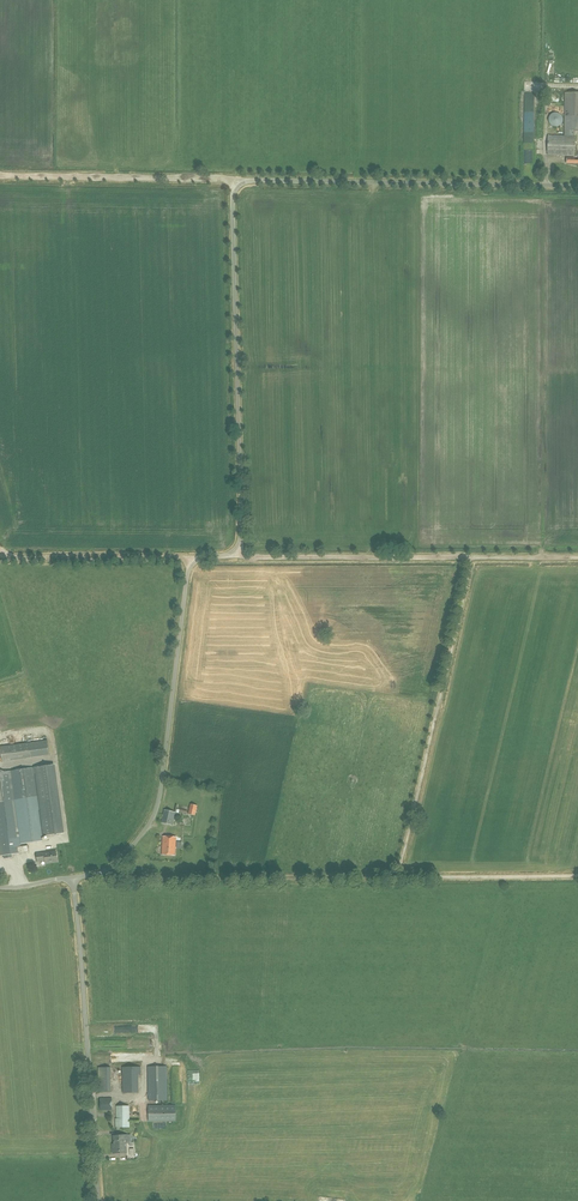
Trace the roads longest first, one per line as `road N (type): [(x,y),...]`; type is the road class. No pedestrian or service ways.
road 1 (track): [(577,876),(96,874)]
road 2 (unclassified): [(234,552),(240,536),(237,186)]
road 3 (unclassified): [(73,877),(115,863),(156,809),(194,562)]
road 4 (track): [(234,552),(577,556)]
road 5 (unclassified): [(577,186),(237,186)]
road 6 (track): [(397,877),(473,556)]
road 7 (unclassified): [(100,1200),(73,877)]
road 8 (track): [(0,176),(237,186)]
road 9 (track): [(194,562),(0,552)]

